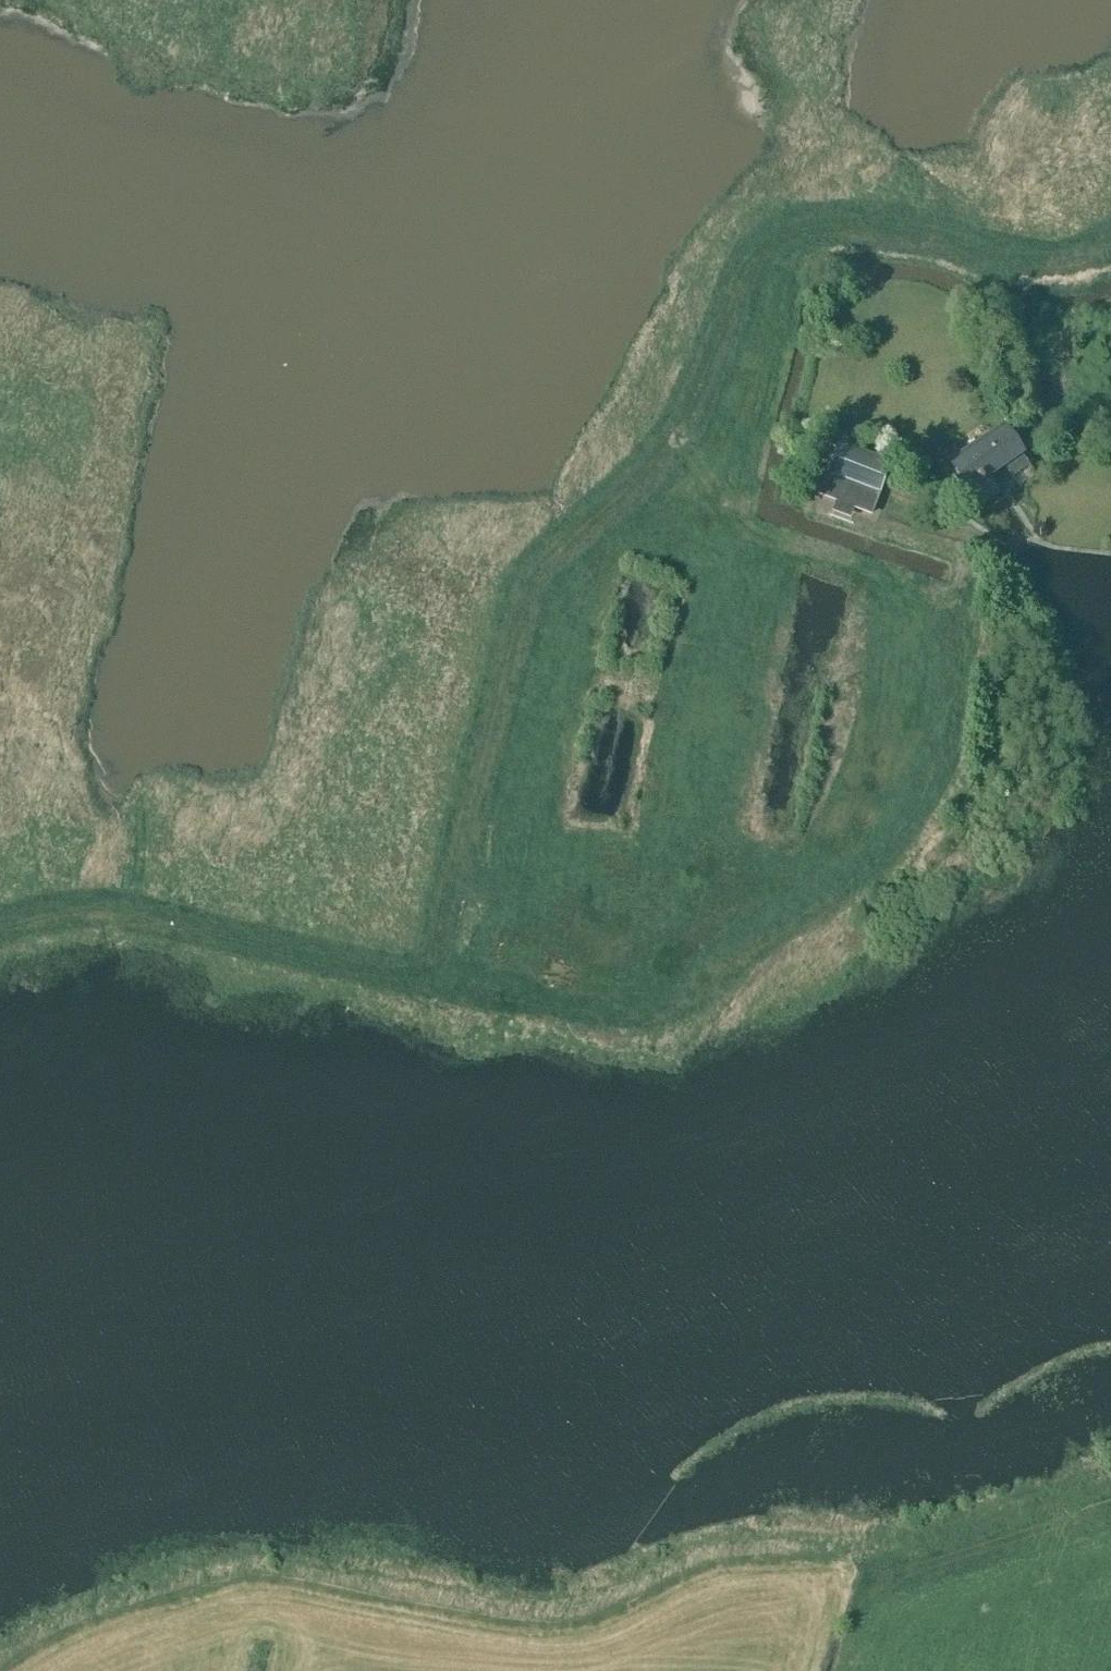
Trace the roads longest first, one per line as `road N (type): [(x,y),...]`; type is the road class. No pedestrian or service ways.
road 1 (track): [(1110,245),(1033,263),(857,224),(799,231),(762,253),(667,448),(529,589),(464,849),(418,978),(135,913),(77,914),(0,931)]

